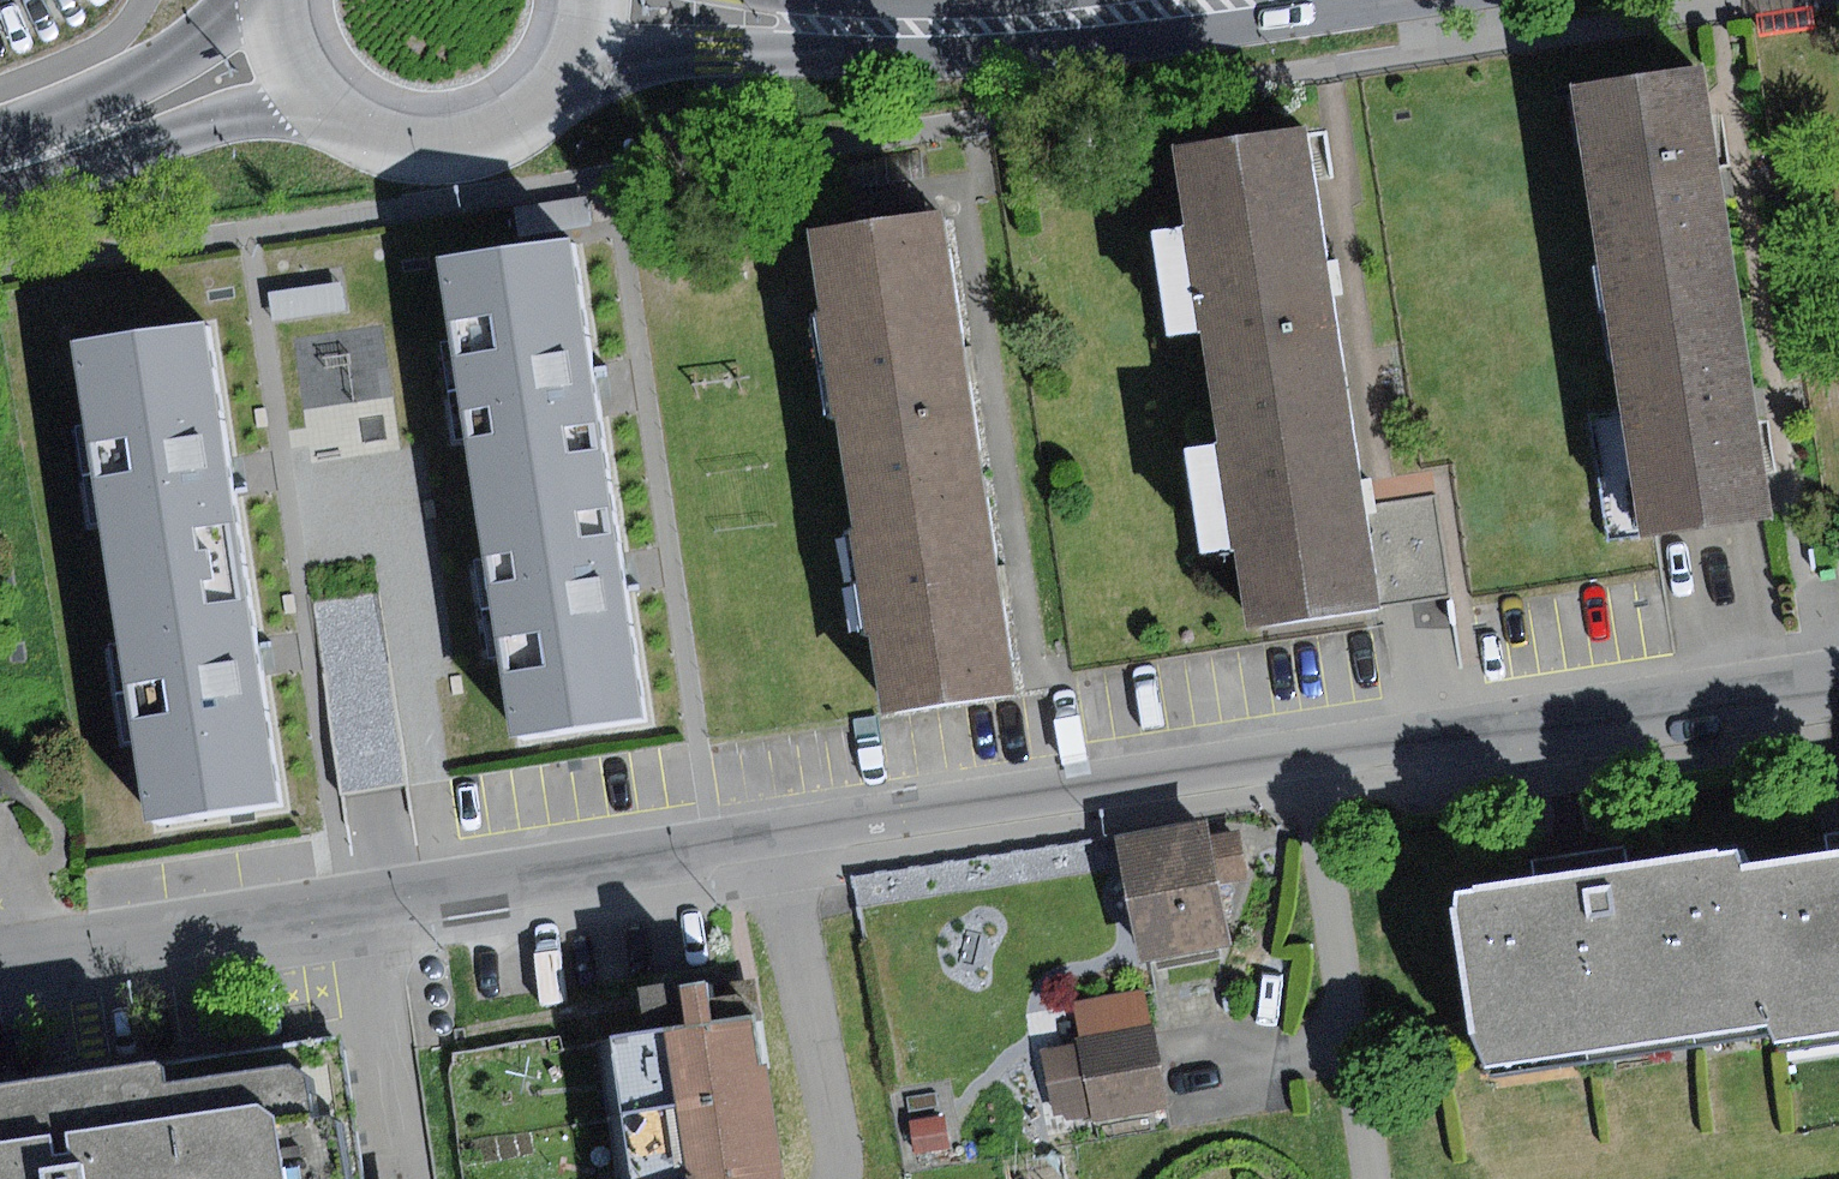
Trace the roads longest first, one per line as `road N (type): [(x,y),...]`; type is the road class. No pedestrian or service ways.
road 1 (residential): [(0,956),(1372,742),(1485,740),(1838,686)]
road 2 (primary): [(582,4),(713,17),(883,17),(1176,0)]
road 3 (primary): [(294,47),(326,91),(372,120),(426,131),(480,123),(528,97),(563,56),(582,4)]
road 4 (primary): [(294,47),(0,166)]

